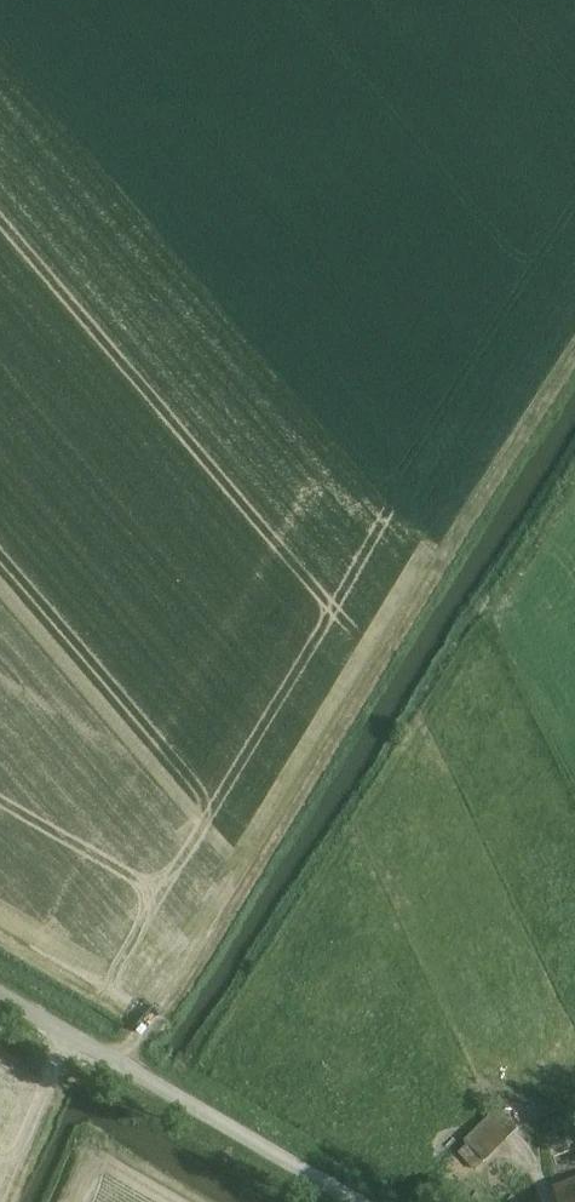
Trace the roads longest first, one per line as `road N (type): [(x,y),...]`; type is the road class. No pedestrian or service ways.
road 1 (unclassified): [(363,1201),(0,992)]

